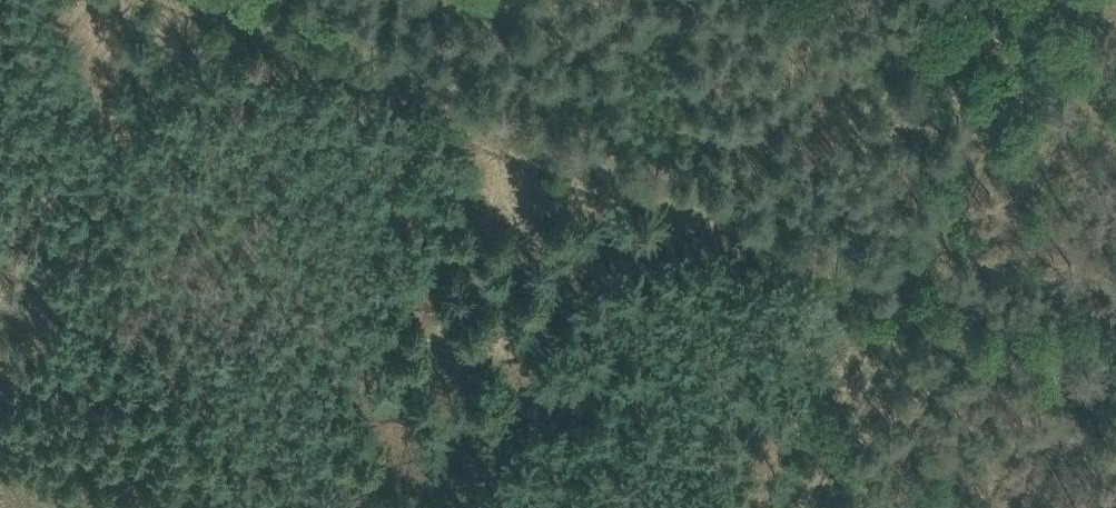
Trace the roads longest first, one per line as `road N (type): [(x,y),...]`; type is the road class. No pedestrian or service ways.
road 1 (track): [(213,0),(1115,399)]
road 2 (track): [(1048,0),(810,507)]

